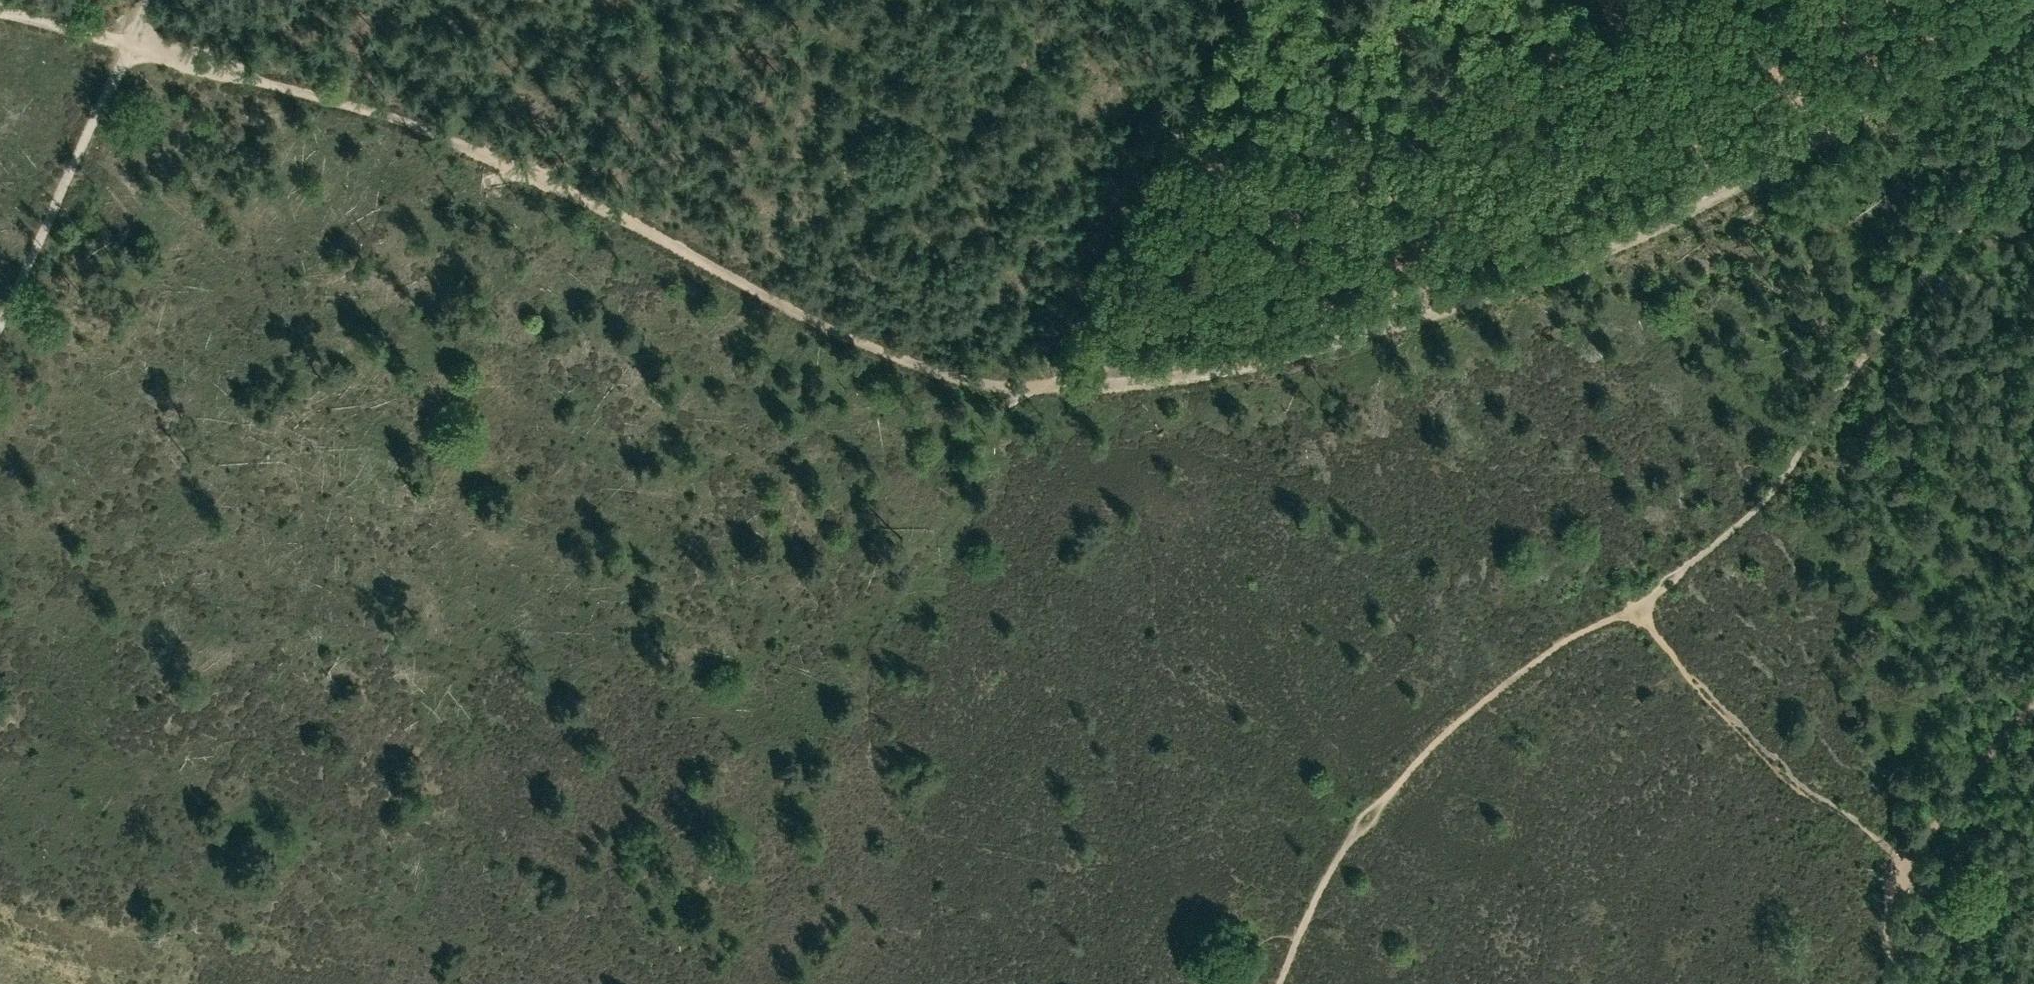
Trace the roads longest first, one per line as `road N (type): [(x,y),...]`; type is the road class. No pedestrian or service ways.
road 1 (track): [(2033,22),(1828,142),(1630,242),(1321,354),(1196,379),(1073,390),(1008,387),(946,371),(457,141),(131,42)]
road 2 (track): [(0,336),(131,42)]
road 3 (track): [(131,42),(0,9)]

